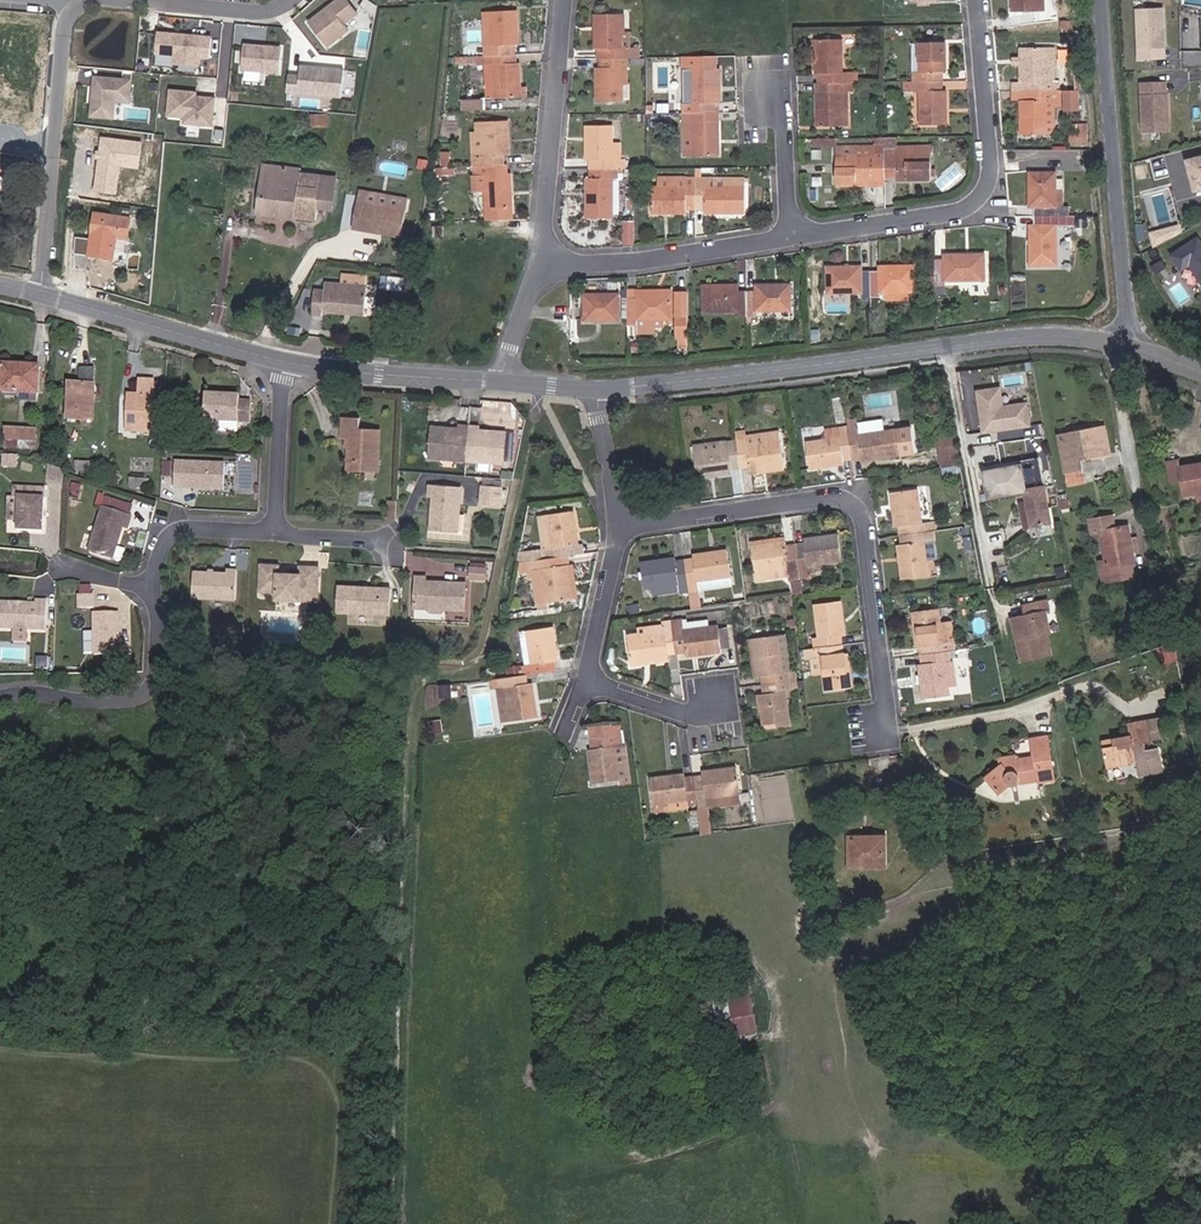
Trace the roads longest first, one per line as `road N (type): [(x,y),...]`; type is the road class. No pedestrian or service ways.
road 1 (secondary): [(1123,344),(1028,336),(598,389)]
road 2 (residential): [(873,730),(888,705),(868,519),(836,499),(621,522)]
road 3 (residential): [(0,698),(130,700),(149,691),(159,668),(156,571),(173,532),(274,533)]
road 4 (residential): [(977,0),(993,194),(967,214),(790,236)]
road 5 (tertiary): [(1123,344),(1101,0)]
road 6 (residential): [(621,522),(591,681),(687,717),(720,698)]
road 7 (residential): [(40,293),(69,14)]
road 8 (residential): [(543,265),(563,0)]
road 9 (secondary): [(286,362),(40,293)]
road 10 (residential): [(790,236),(649,261),(543,265)]
road 11 (secondary): [(503,382),(286,362)]
road 12 (residential): [(274,533),(286,362)]
road 13 (residential): [(141,1),(266,11),(289,0)]
road 14 (residential): [(790,236),(781,118),(765,92)]
road 15 (residential): [(598,389),(621,522)]
road 16 (residential): [(503,382),(543,265)]

